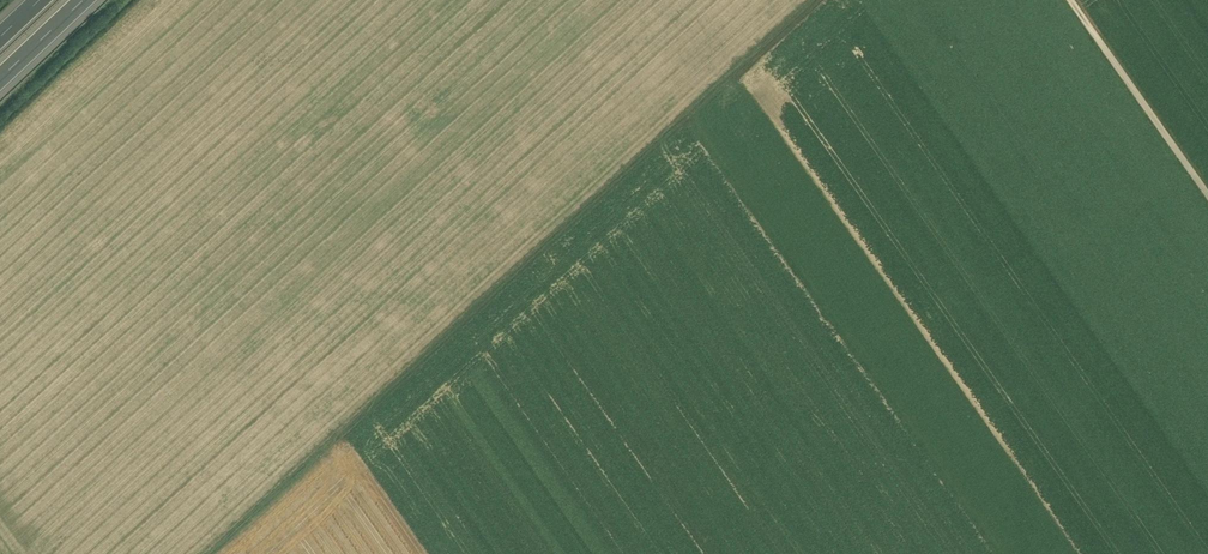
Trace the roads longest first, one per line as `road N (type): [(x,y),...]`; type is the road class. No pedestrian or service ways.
road 1 (track): [(211,553),(830,0)]
road 2 (track): [(689,119),(997,553)]
road 3 (track): [(1207,190),(1078,0)]

